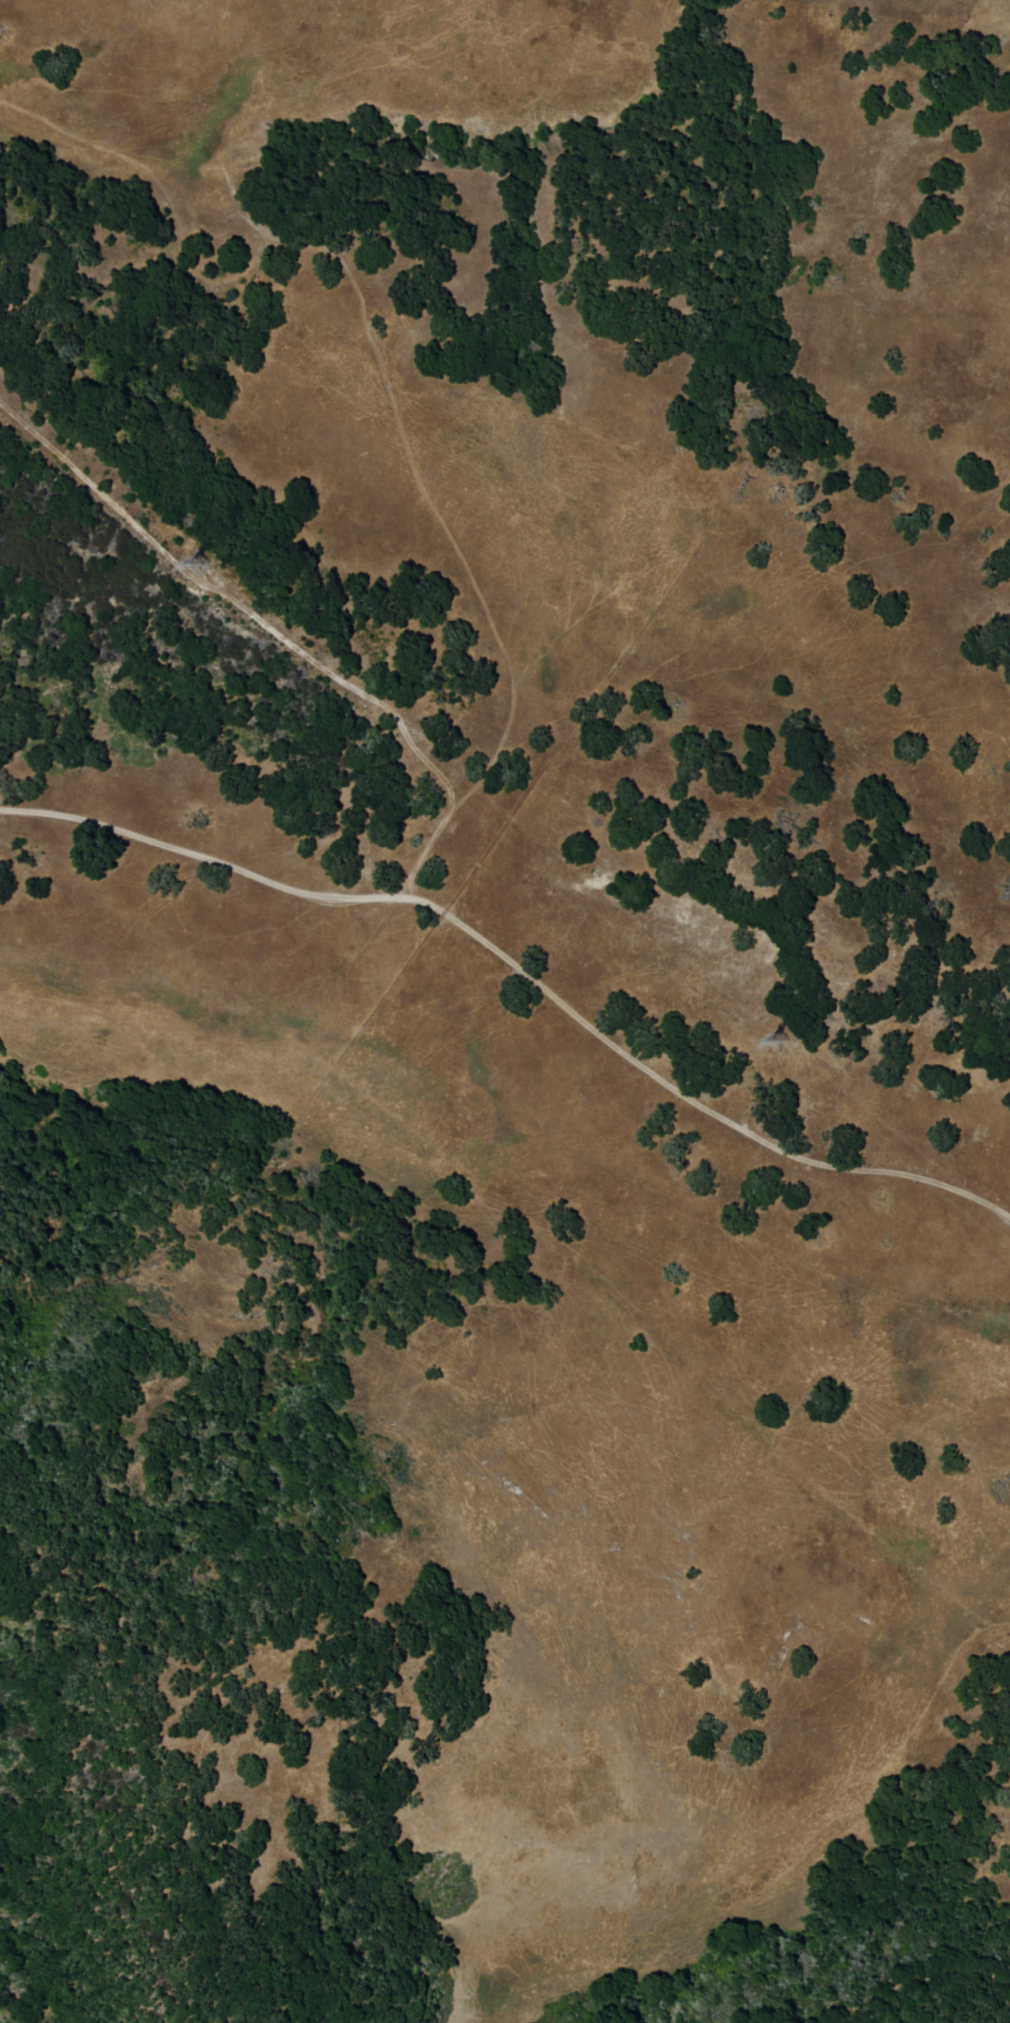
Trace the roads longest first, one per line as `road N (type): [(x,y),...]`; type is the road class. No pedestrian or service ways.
road 1 (track): [(1009,1218),(928,1180),(835,1168),(772,1147),(651,1074),(425,902),(308,896),(119,830),(0,806)]
road 2 (track): [(838,2022),(890,1990),(943,1972),(975,1972),(1009,1985)]

